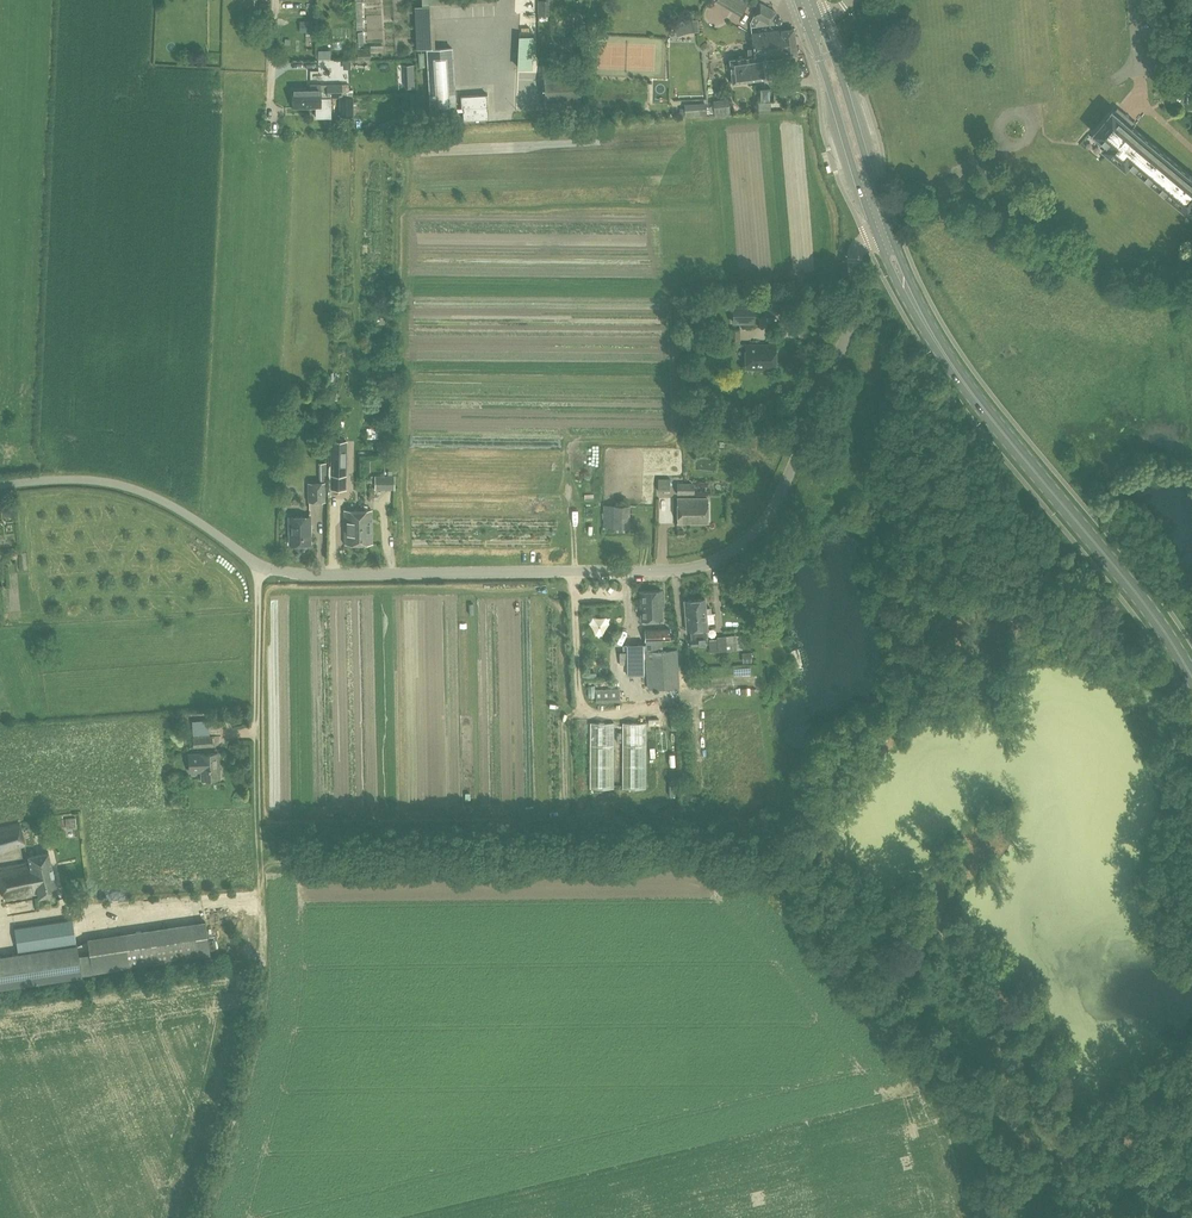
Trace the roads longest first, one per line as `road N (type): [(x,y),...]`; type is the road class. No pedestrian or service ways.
road 1 (track): [(259,564),(261,842),(273,851),(666,848),(751,863),(834,937),(955,1078),(1027,1137),(1057,1151),(1073,1183)]
road 2 (unclassified): [(0,485),(87,479),(138,491),(259,564),(295,574),(700,566),(744,543),(772,511),(851,322),(856,251),(883,233)]
road 3 (primary): [(1191,680),(1172,644),(953,375),(883,233)]
road 4 (primary): [(883,233),(812,22)]

